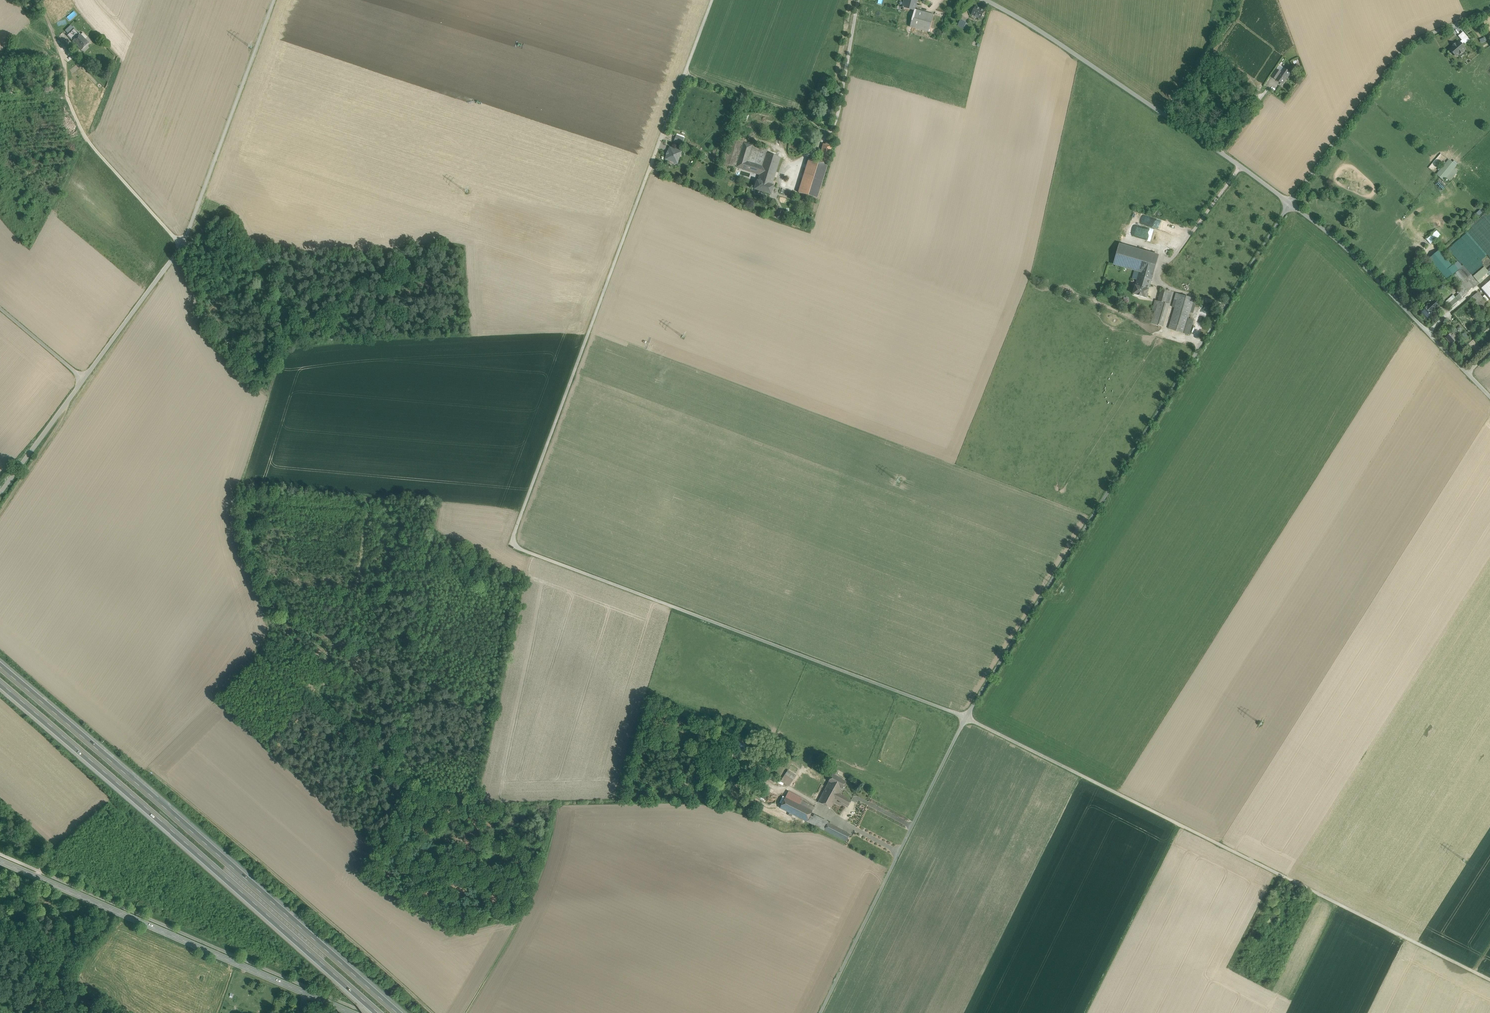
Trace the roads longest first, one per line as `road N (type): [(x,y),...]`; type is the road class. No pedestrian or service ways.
road 1 (unclassified): [(712,0),(513,544),(966,717)]
road 2 (unclassified): [(1290,204),(966,717)]
road 3 (unclassified): [(966,717),(1489,980)]
road 4 (motorway): [(402,1012),(0,664)]
road 5 (motorway): [(0,681),(380,1012)]
road 6 (unclassified): [(84,378),(184,244),(274,0)]
road 7 (secondary): [(351,1012),(0,861)]
road 8 (track): [(433,1012),(144,766)]
road 9 (unclassified): [(1290,204),(986,0)]
road 10 (unclassified): [(966,717),(820,1012)]
road 11 (unclassified): [(1489,12),(1407,44),(1290,204)]
road 12 (track): [(184,244),(86,139),(42,6)]
road 13 (unclassified): [(1489,396),(1342,244),(1290,204)]
road 14 (track): [(466,1012),(522,917),(547,848)]
road 15 (unclassified): [(0,493),(84,378)]

